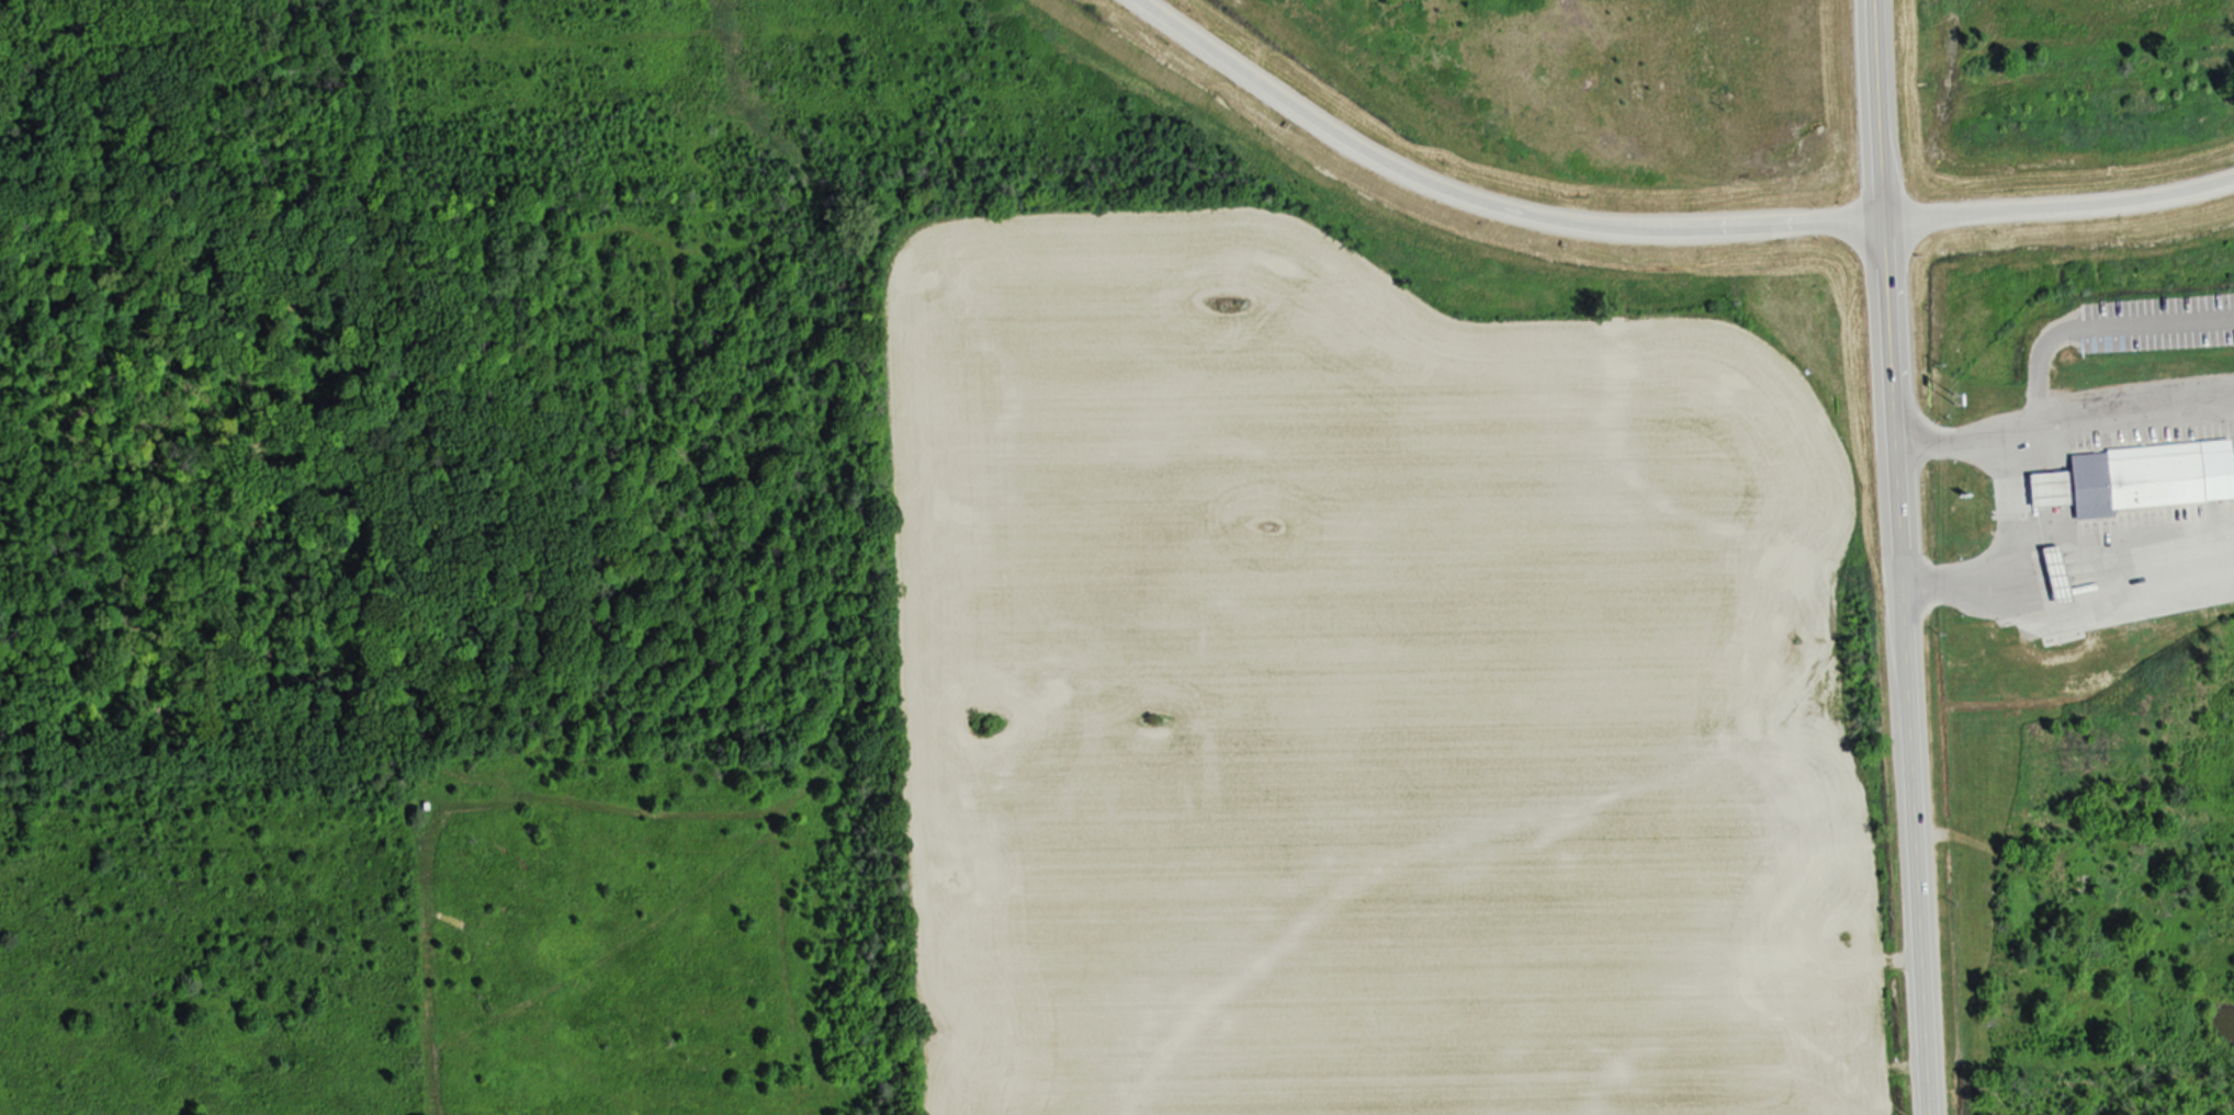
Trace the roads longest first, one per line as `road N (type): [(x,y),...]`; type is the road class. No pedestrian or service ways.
road 1 (secondary): [(1875,0),(1925,1114)]
road 2 (motorway): [(1135,0),(1352,147),(1489,209),(1613,228),(1882,221)]
road 3 (motorway): [(1882,221),(2169,195),(2233,180)]

